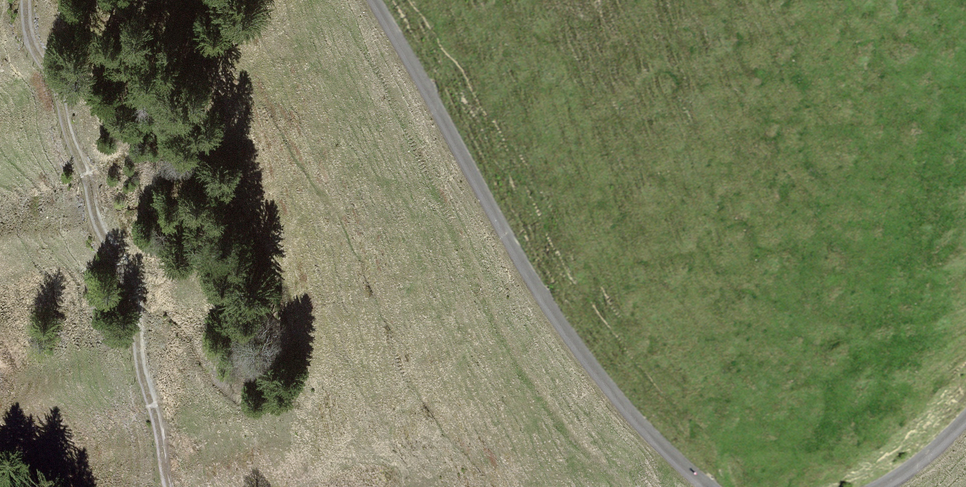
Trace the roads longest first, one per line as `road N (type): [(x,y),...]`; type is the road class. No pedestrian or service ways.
road 1 (track): [(377,0),(439,136),(644,436),(714,486)]
road 2 (track): [(170,486),(138,369),(134,311),(89,202),(28,0)]

